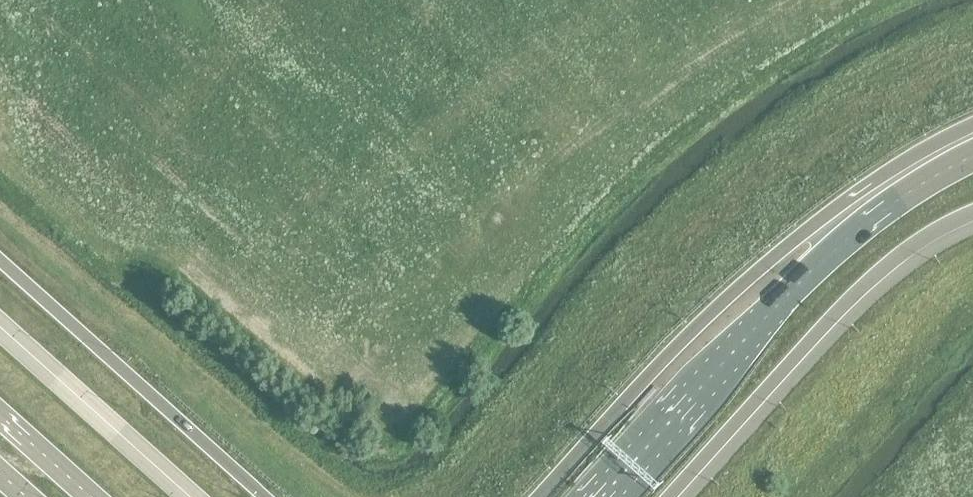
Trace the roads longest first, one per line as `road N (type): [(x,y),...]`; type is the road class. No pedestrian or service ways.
road 1 (motorway): [(972,124),(880,175),(723,301),(536,496)]
road 2 (motorway): [(972,159),(830,257),(604,496)]
road 3 (motorway): [(669,496),(871,277),(972,212)]
road 4 (motorway): [(264,496),(0,261)]
road 5 (trunk): [(91,496),(0,416)]

